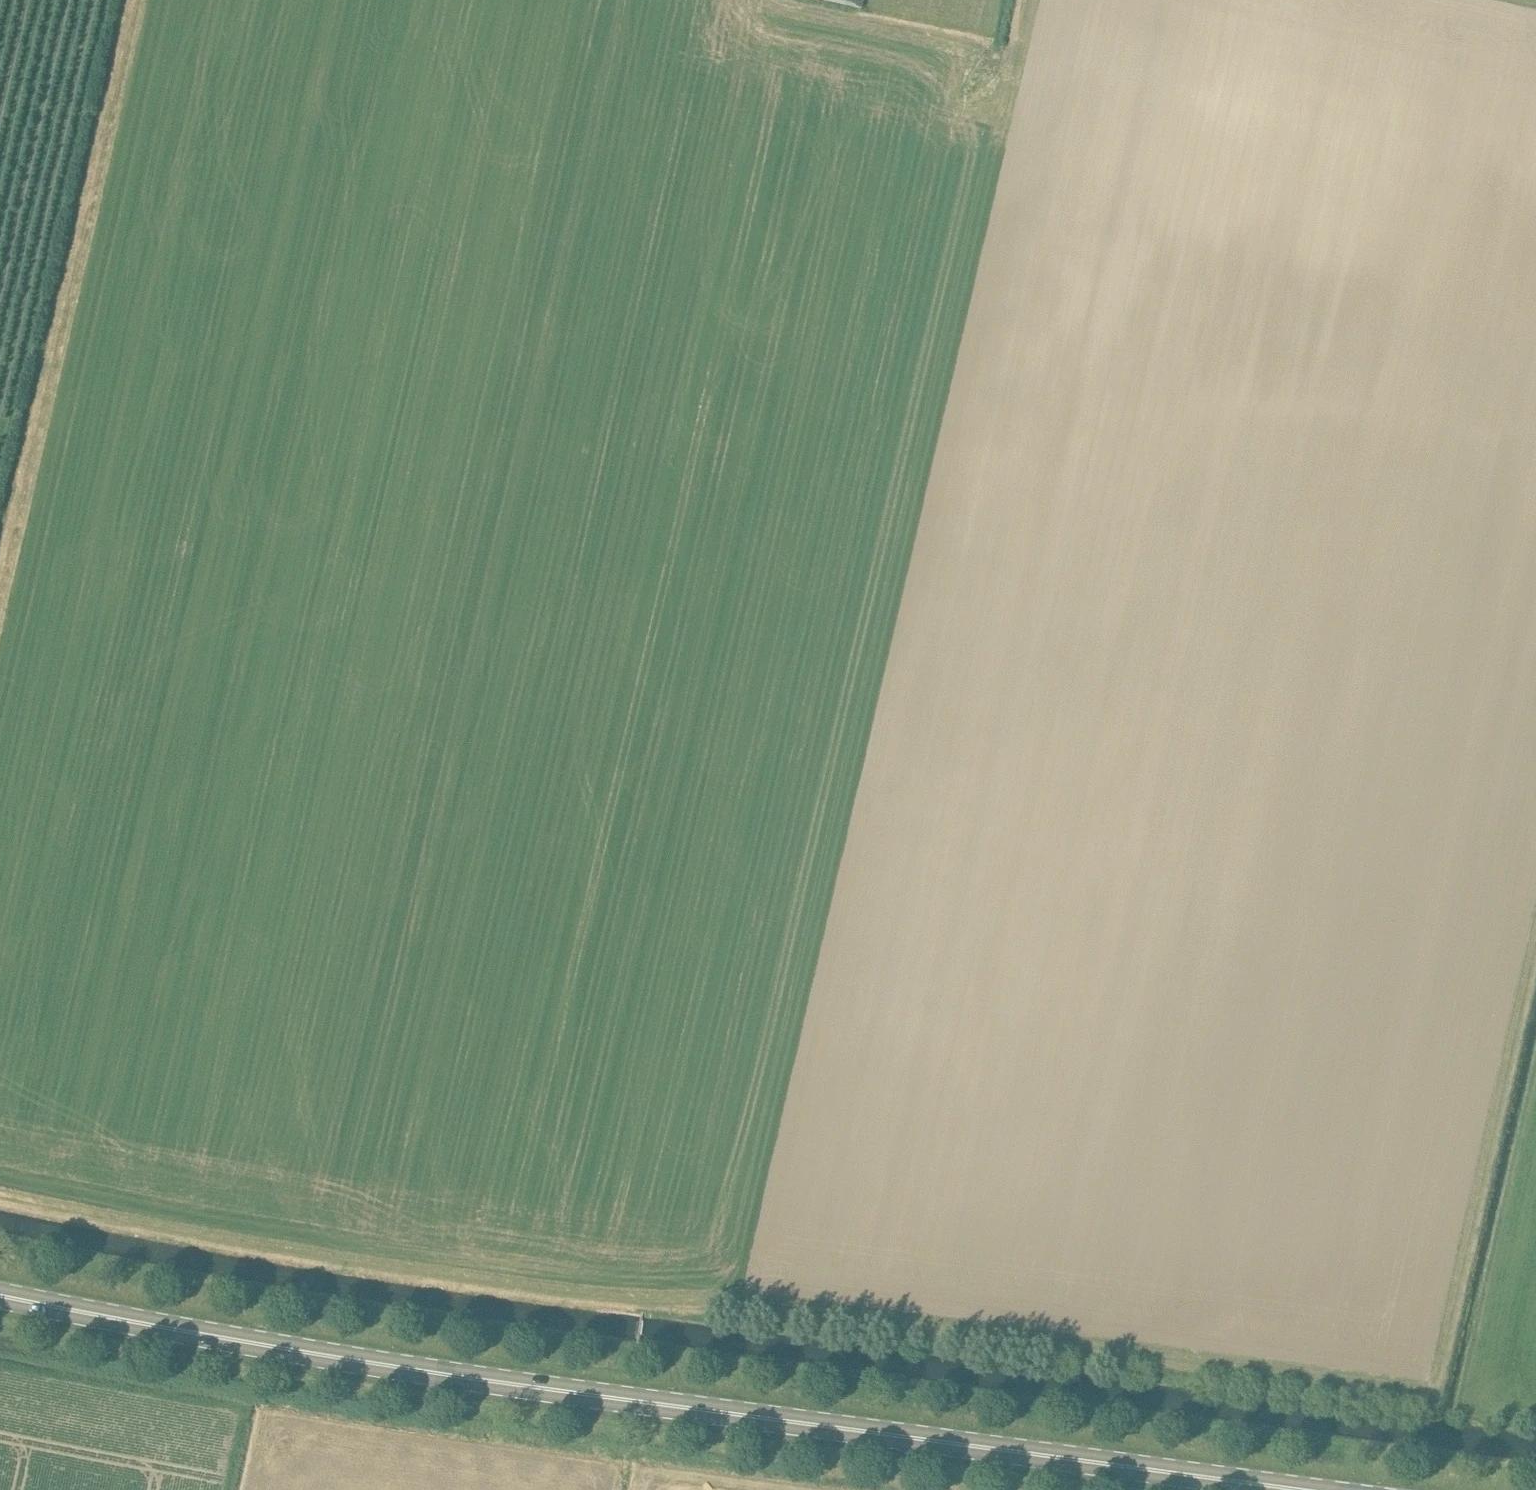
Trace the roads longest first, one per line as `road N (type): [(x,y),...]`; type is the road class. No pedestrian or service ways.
road 1 (primary): [(1307,1489),(440,1373),(0,1295)]

